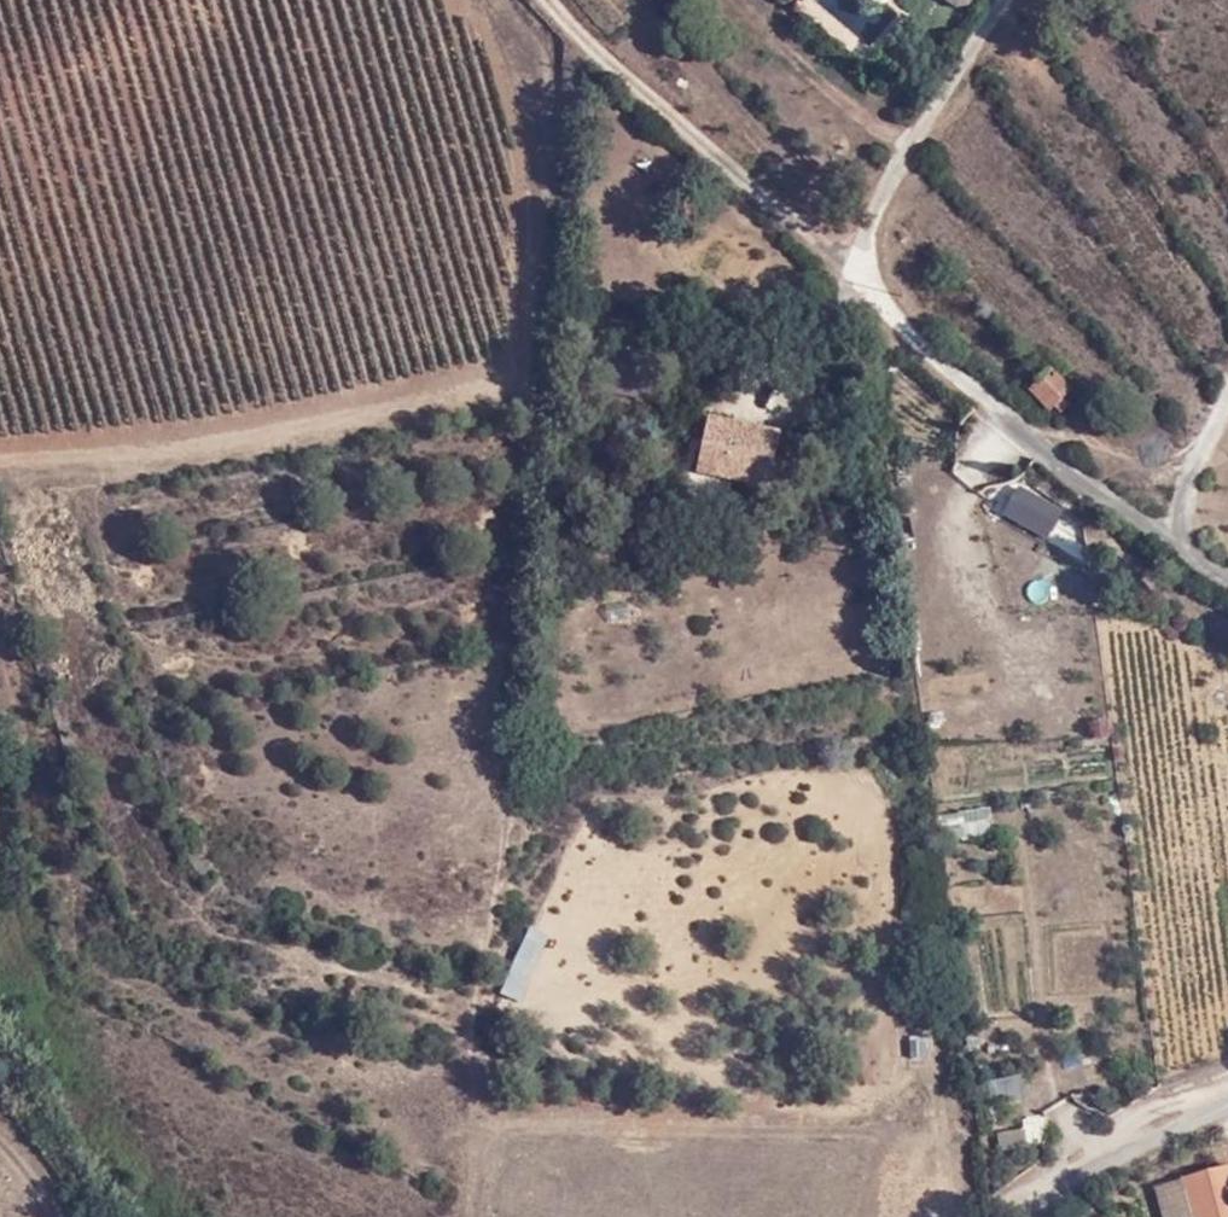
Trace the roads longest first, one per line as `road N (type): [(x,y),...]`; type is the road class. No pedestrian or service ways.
road 1 (residential): [(1178,537),(1057,466),(862,269)]
road 2 (unclassified): [(862,269),(665,100),(569,0)]
road 3 (residential): [(862,269),(926,136),(1013,0)]
road 4 (unclassified): [(1227,1100),(1036,1200),(1023,1216)]
road 5 (residential): [(1178,537),(1227,404)]

